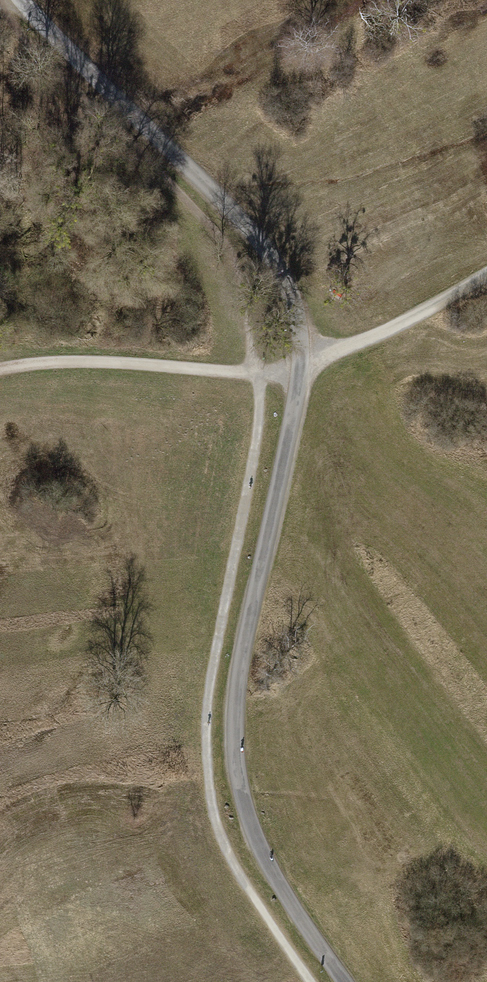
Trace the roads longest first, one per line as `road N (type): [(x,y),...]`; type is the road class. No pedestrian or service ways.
road 1 (unclassified): [(341,981),(253,837),(233,743),(242,646),(302,363),(293,304),(280,272),(242,221),(16,0)]
road 2 (track): [(255,372),(254,455),(210,676),(206,780),(227,856),(309,981)]
road 3 (track): [(3,0),(26,43),(226,244),(255,372)]
road 4 (track): [(0,369),(63,363),(255,372)]
road 5 (track): [(486,277),(395,329),(302,363)]

